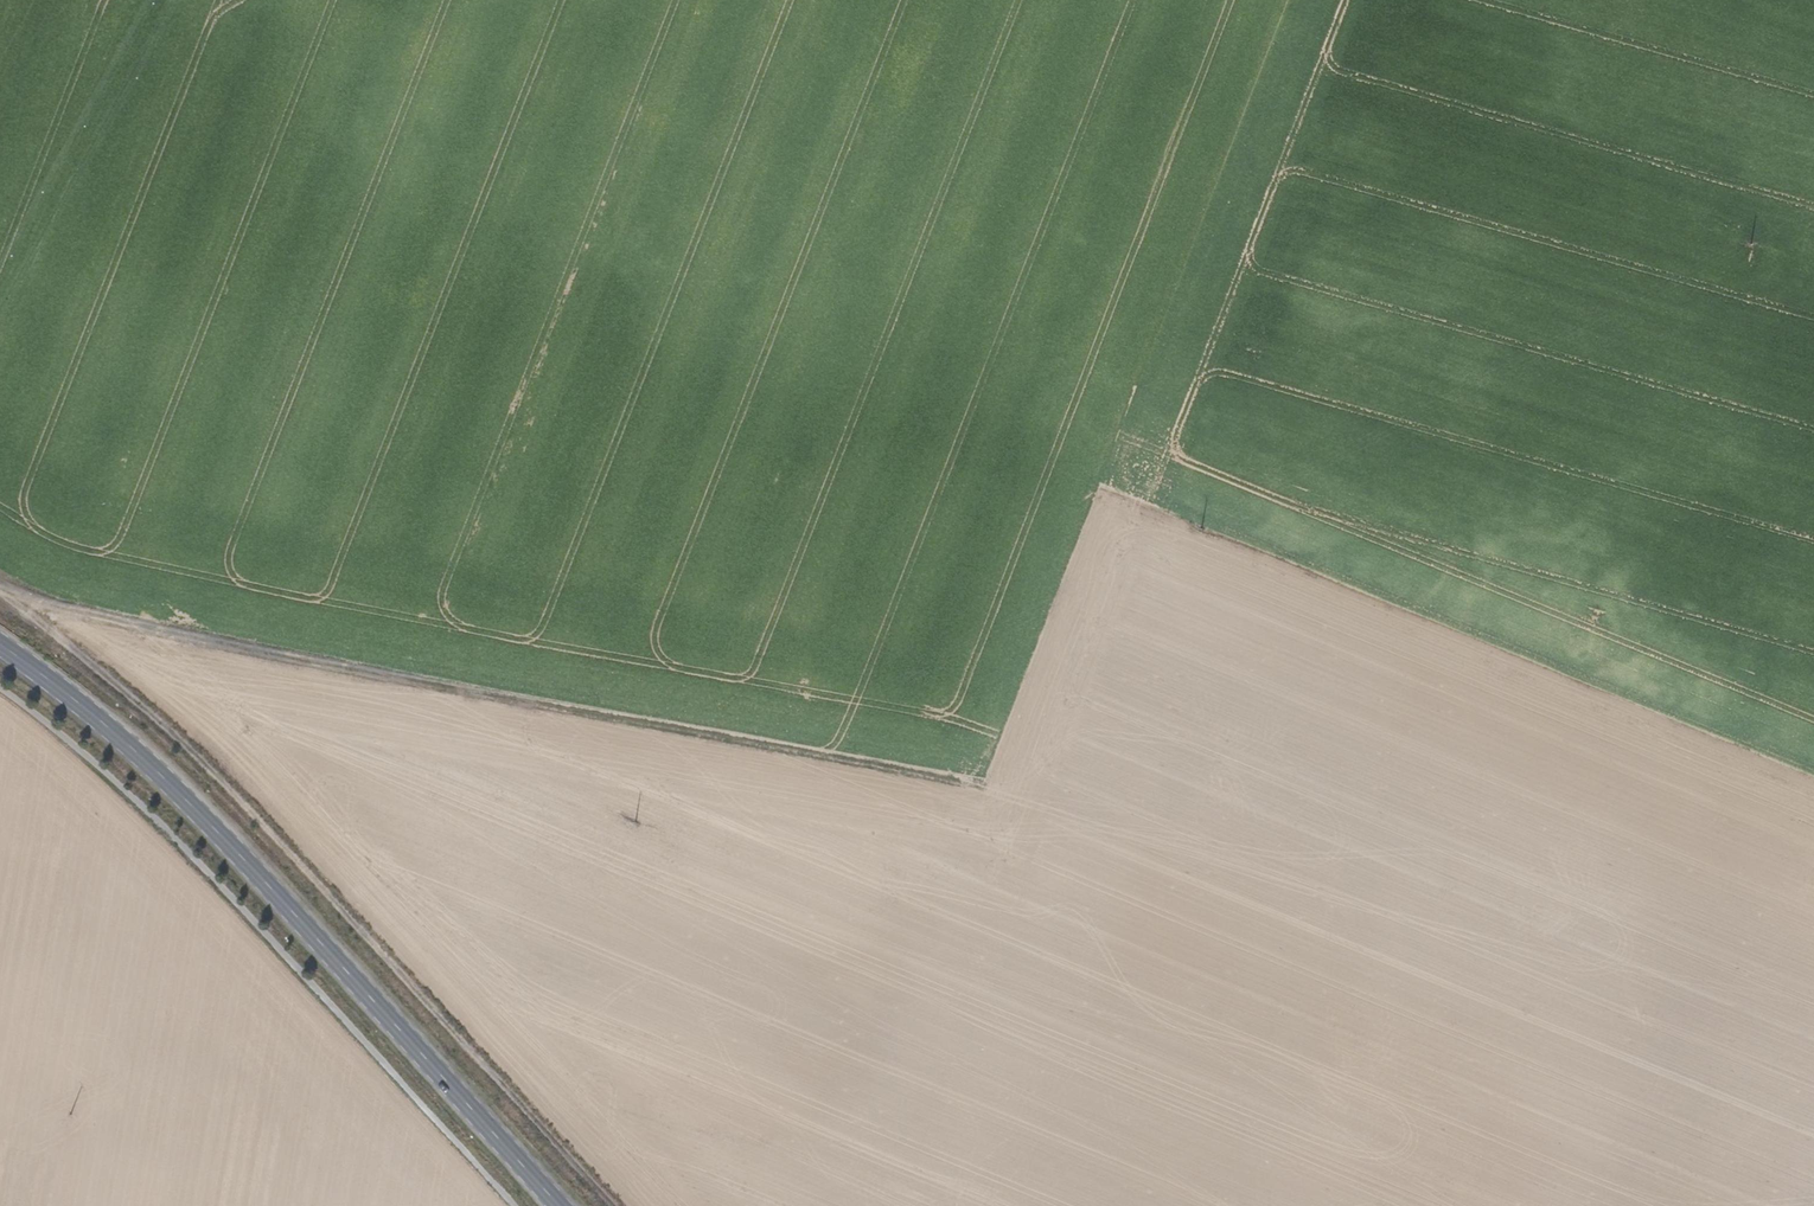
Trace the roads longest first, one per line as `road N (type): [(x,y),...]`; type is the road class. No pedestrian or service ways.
road 1 (track): [(0,597),(985,784)]
road 2 (track): [(0,598),(57,637),(212,771),(612,1205)]
road 3 (secondary): [(559,1205),(162,774),(0,646)]

